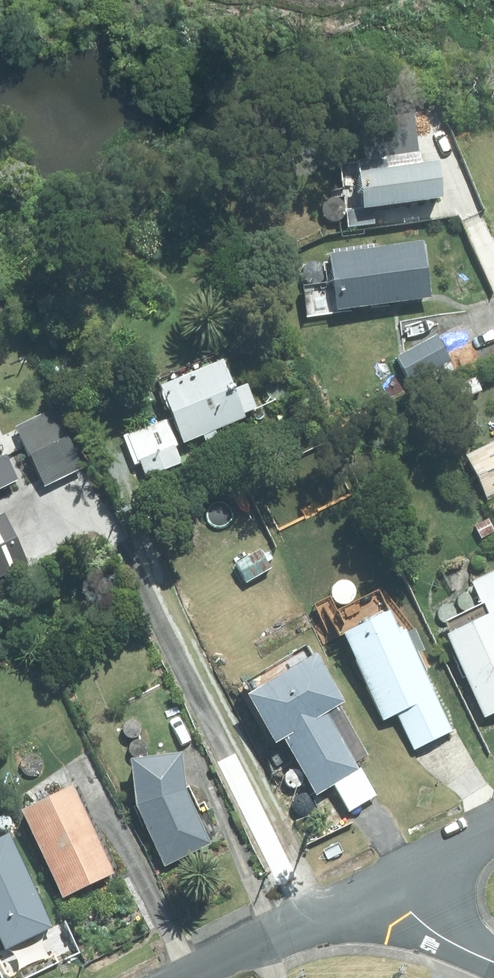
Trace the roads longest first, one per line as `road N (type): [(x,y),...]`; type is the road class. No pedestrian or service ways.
road 1 (residential): [(193,977),(380,887)]
road 2 (residential): [(493,959),(429,931),(380,887)]
road 3 (residential): [(380,887),(493,830)]

